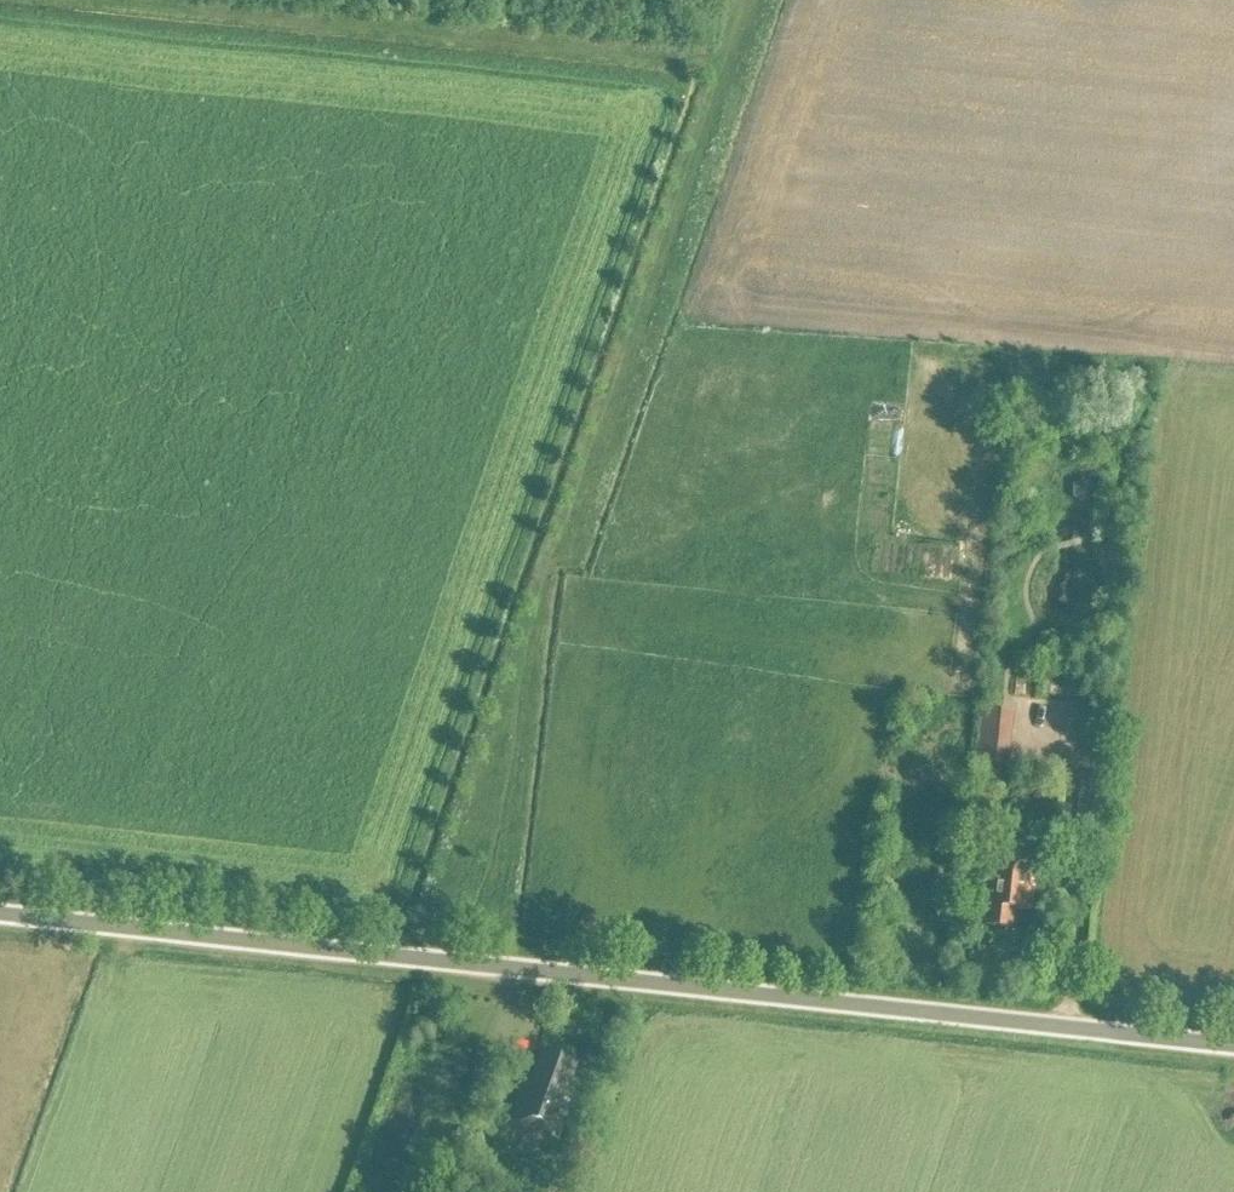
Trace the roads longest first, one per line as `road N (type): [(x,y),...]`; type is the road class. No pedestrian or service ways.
road 1 (unclassified): [(1233,1045),(0,915)]

